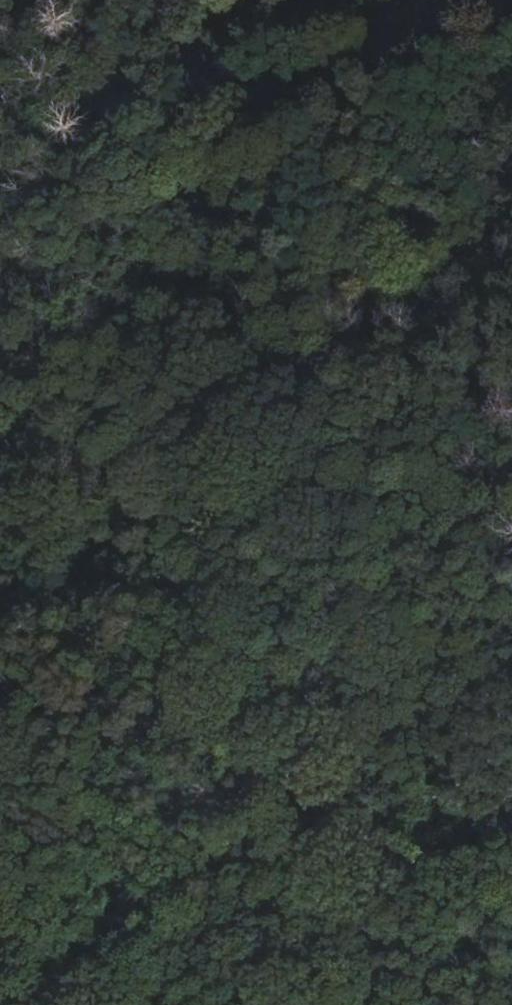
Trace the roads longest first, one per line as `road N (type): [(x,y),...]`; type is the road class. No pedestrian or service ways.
road 1 (tertiary): [(156,0),(160,34),(176,65),(207,83),(279,93),(358,67),(445,0)]

